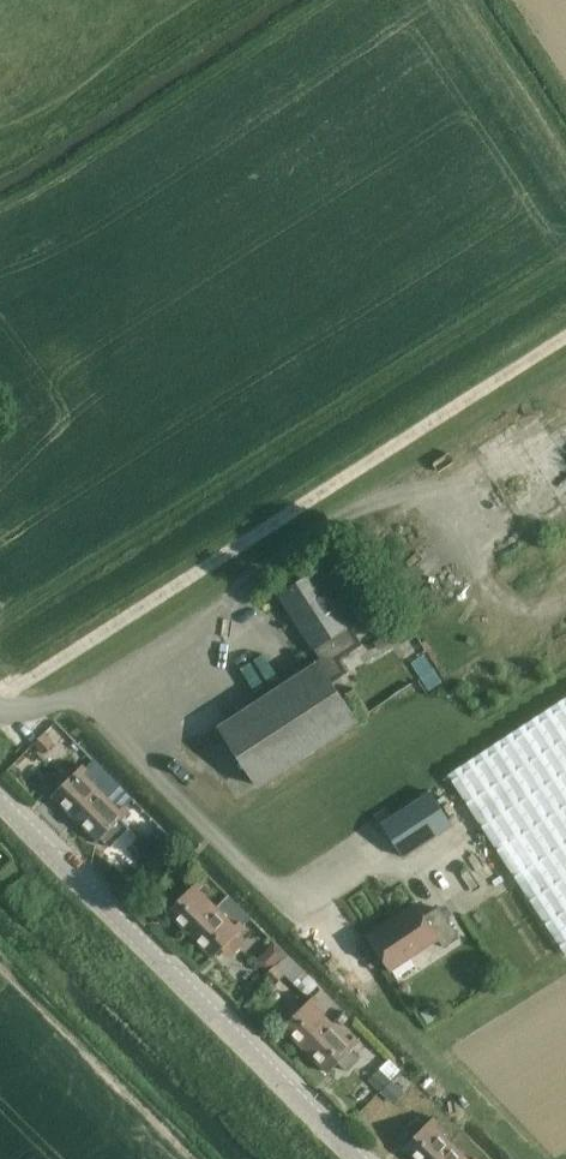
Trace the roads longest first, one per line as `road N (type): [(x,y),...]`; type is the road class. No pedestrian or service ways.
road 1 (track): [(565,335),(0,698)]
road 2 (tertiary): [(357,1158),(0,801)]
road 3 (track): [(234,598),(340,513),(421,490)]

